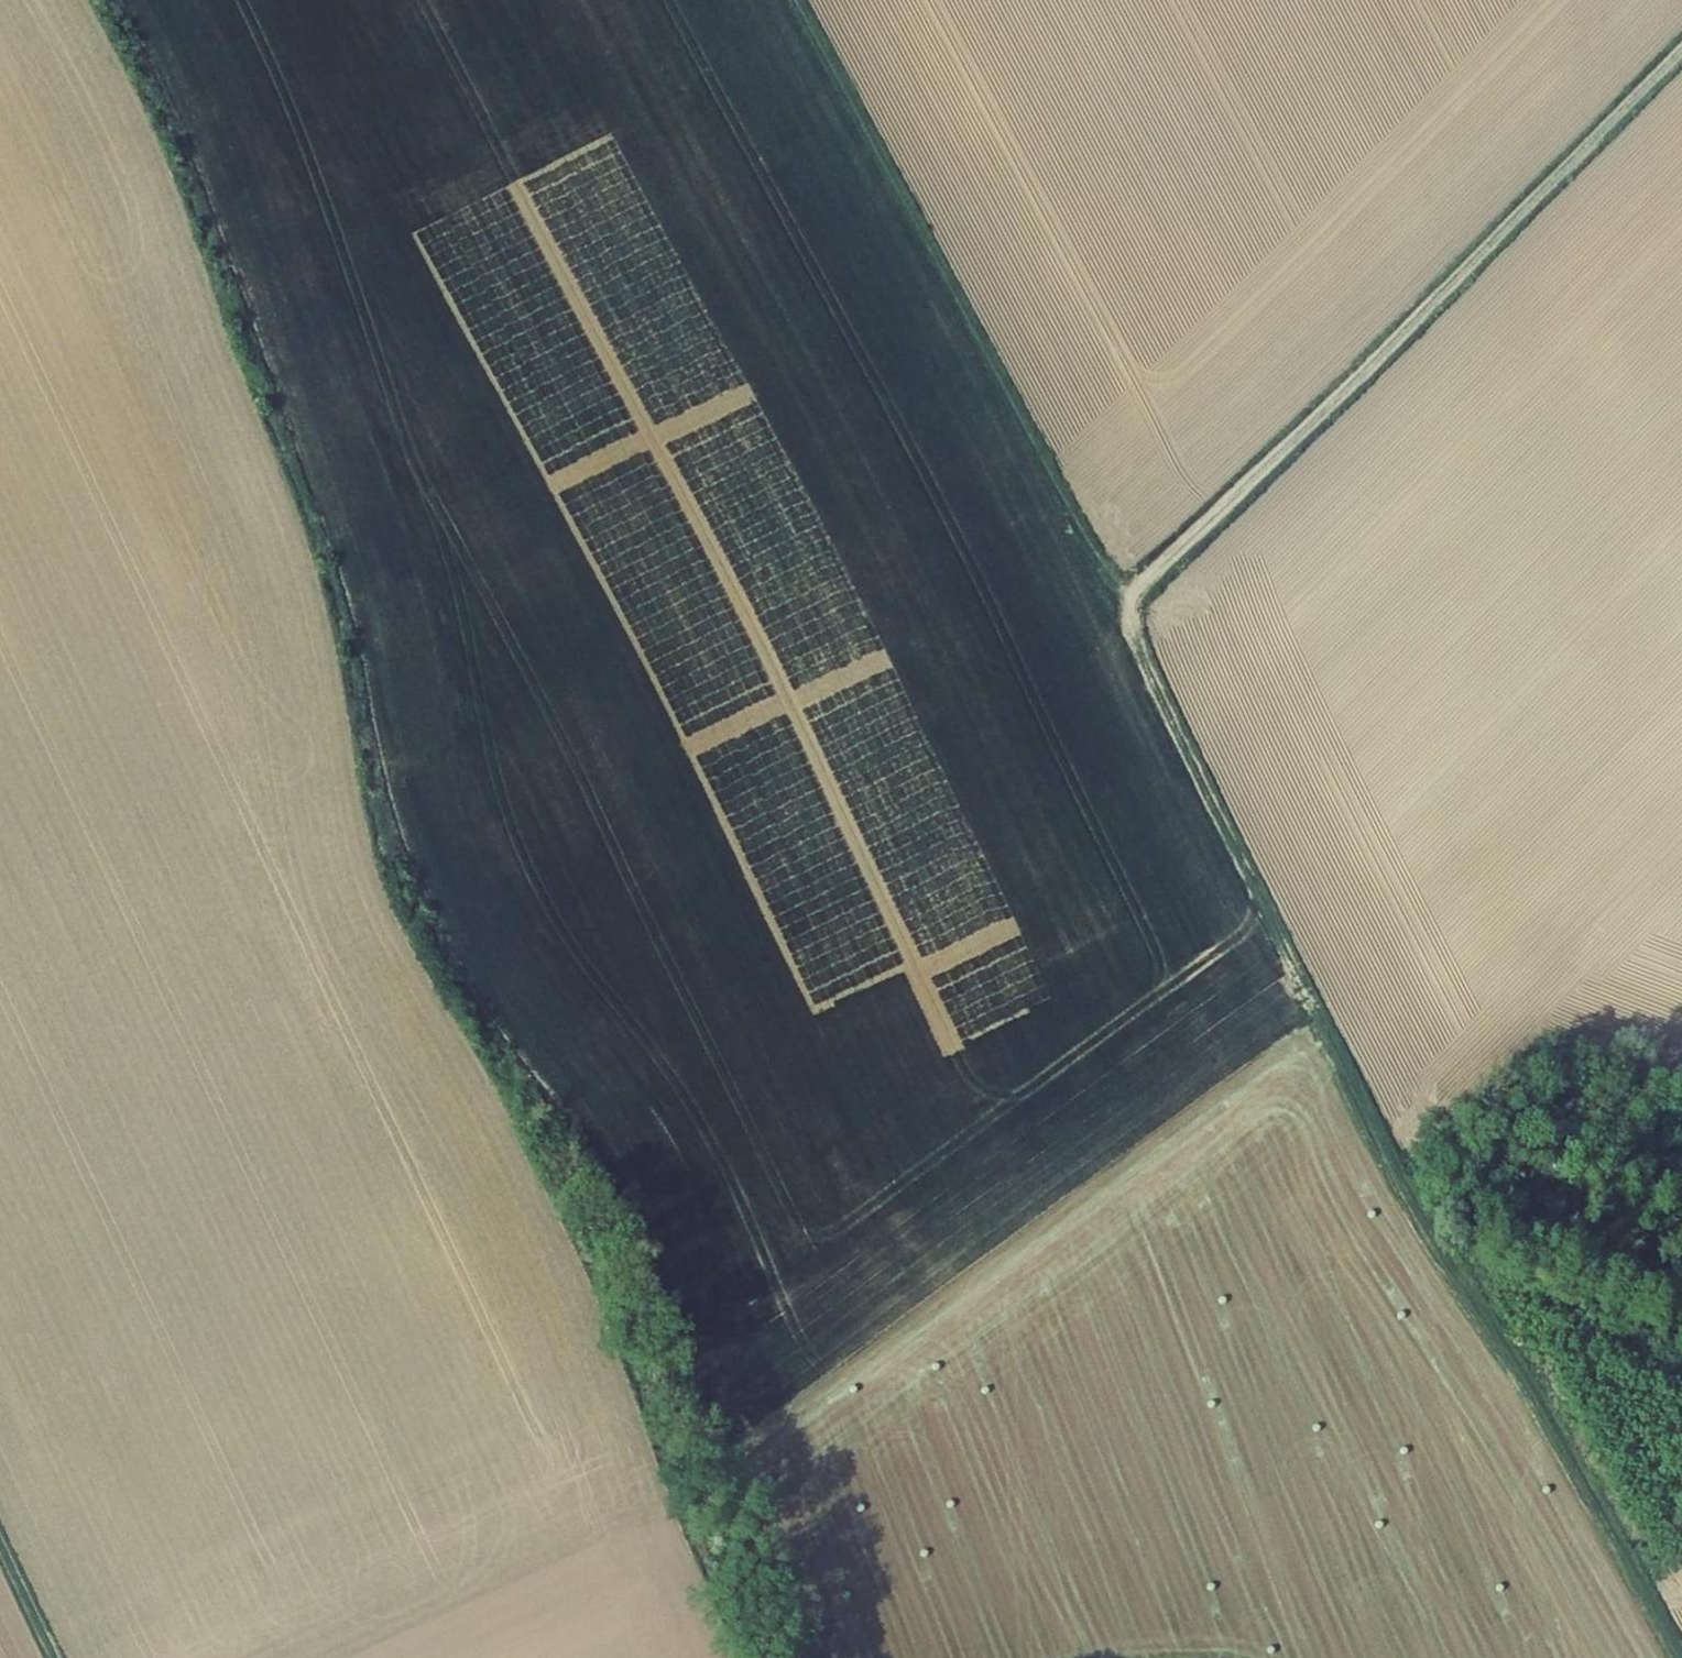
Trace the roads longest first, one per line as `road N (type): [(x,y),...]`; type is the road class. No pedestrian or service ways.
road 1 (track): [(1680,1657),(1499,1341),(1406,1203),(1120,609),(1681,59)]
road 2 (track): [(1120,609),(794,0)]
road 3 (track): [(55,1657),(0,1539)]

